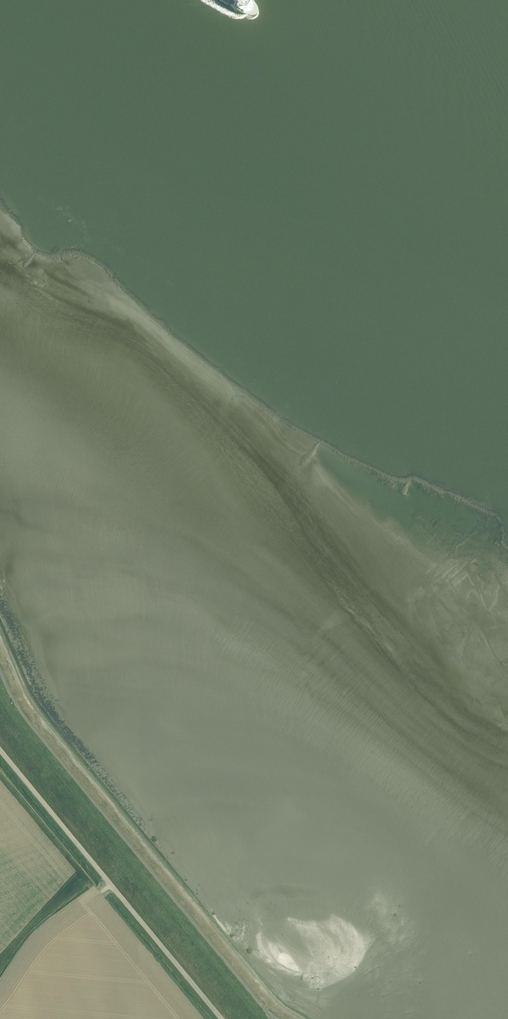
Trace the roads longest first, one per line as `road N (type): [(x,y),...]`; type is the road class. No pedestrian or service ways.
road 1 (unclassified): [(220,1018),(0,750)]

